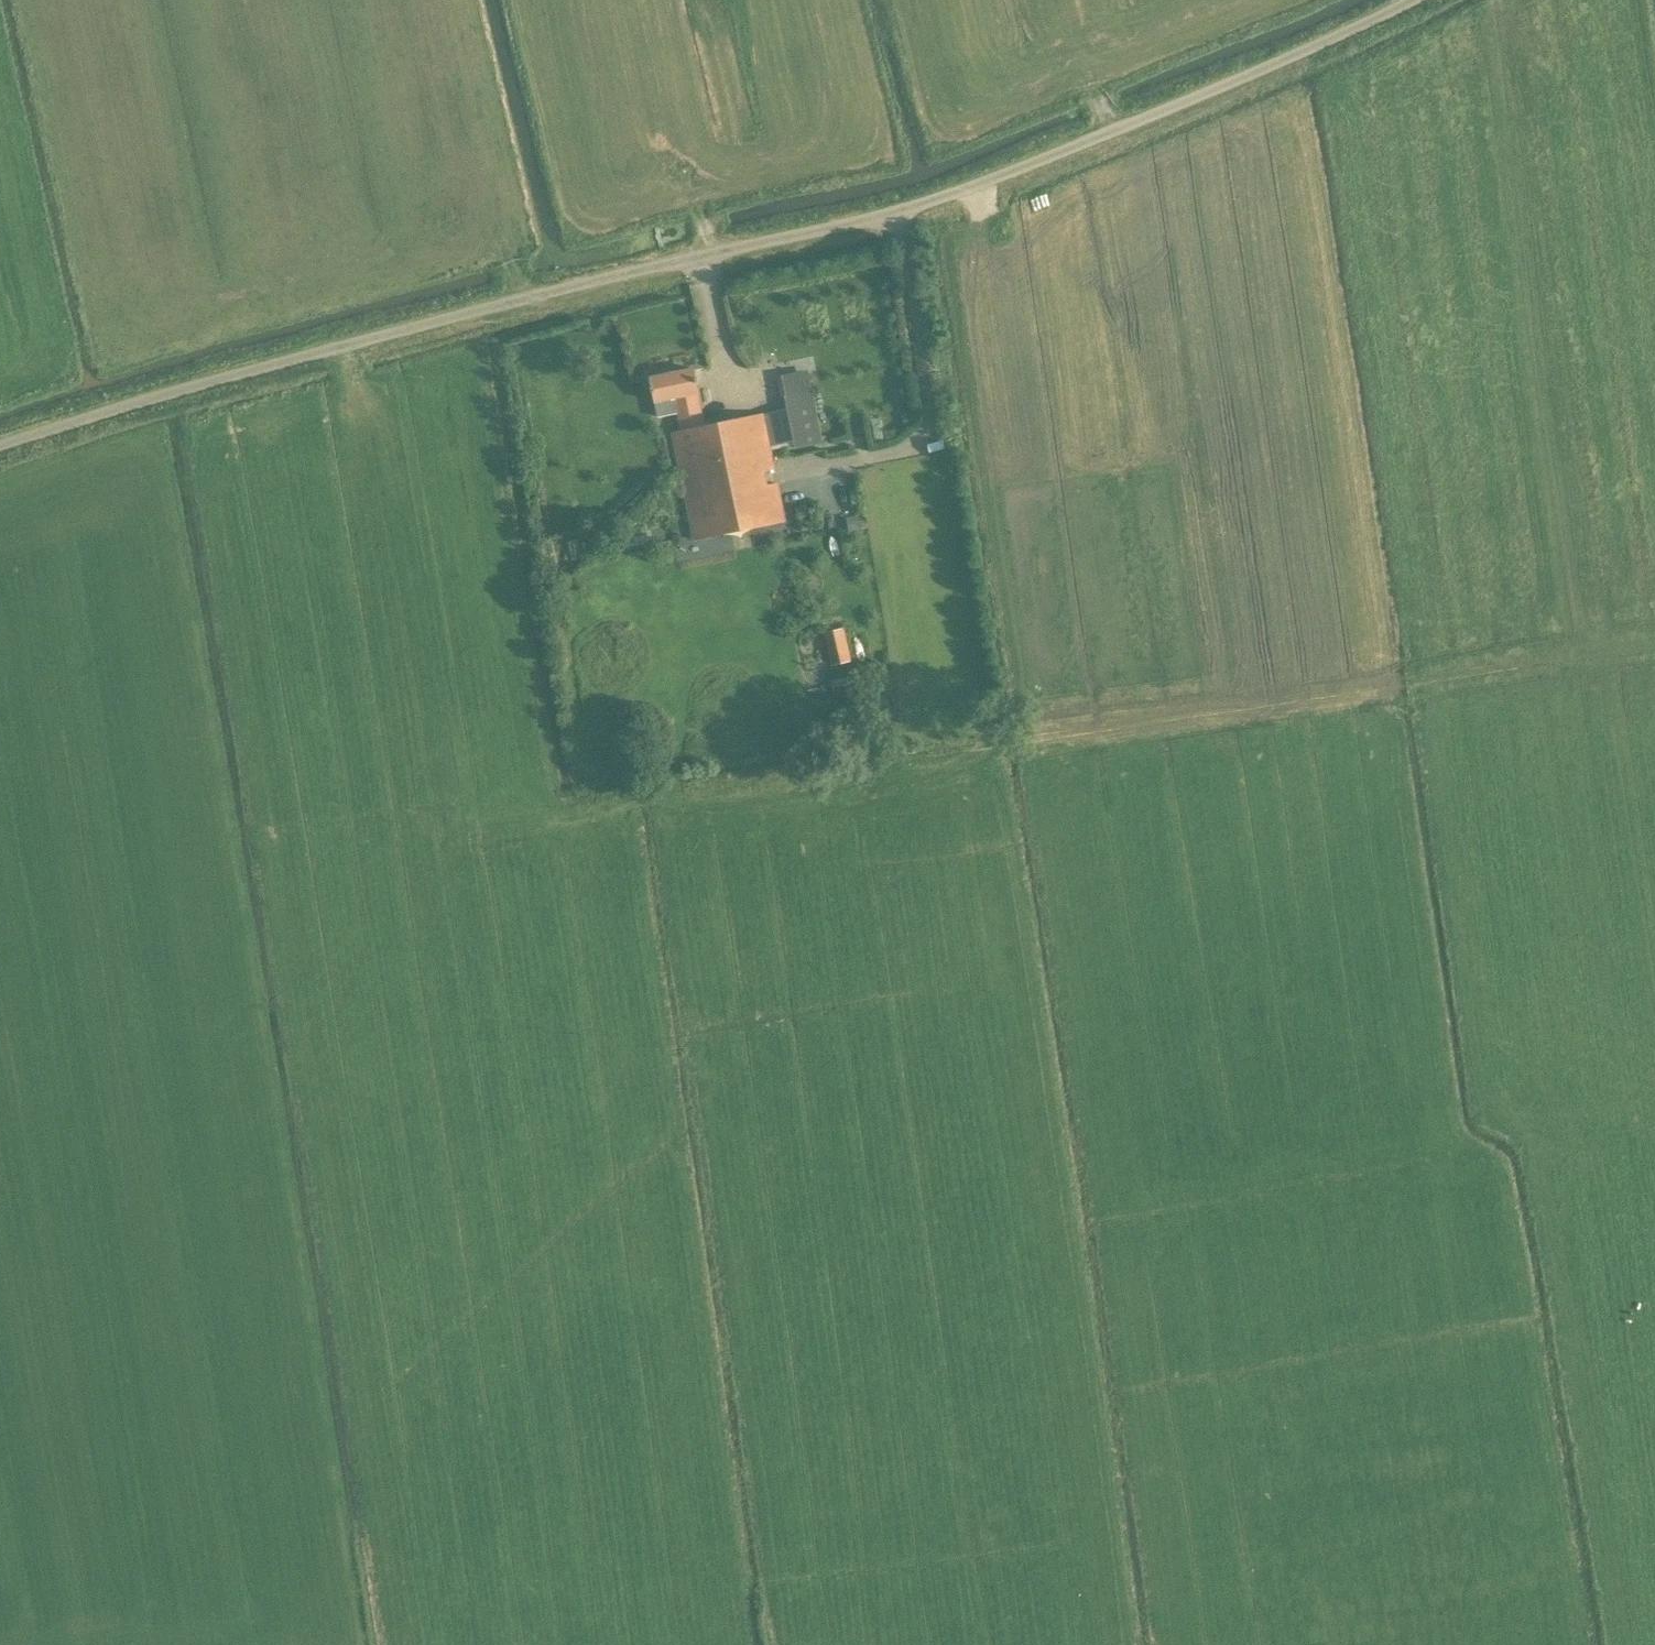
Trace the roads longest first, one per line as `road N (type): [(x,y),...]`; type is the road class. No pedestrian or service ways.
road 1 (unclassified): [(0,461),(235,391),(996,200),(1156,141),(1462,0)]

